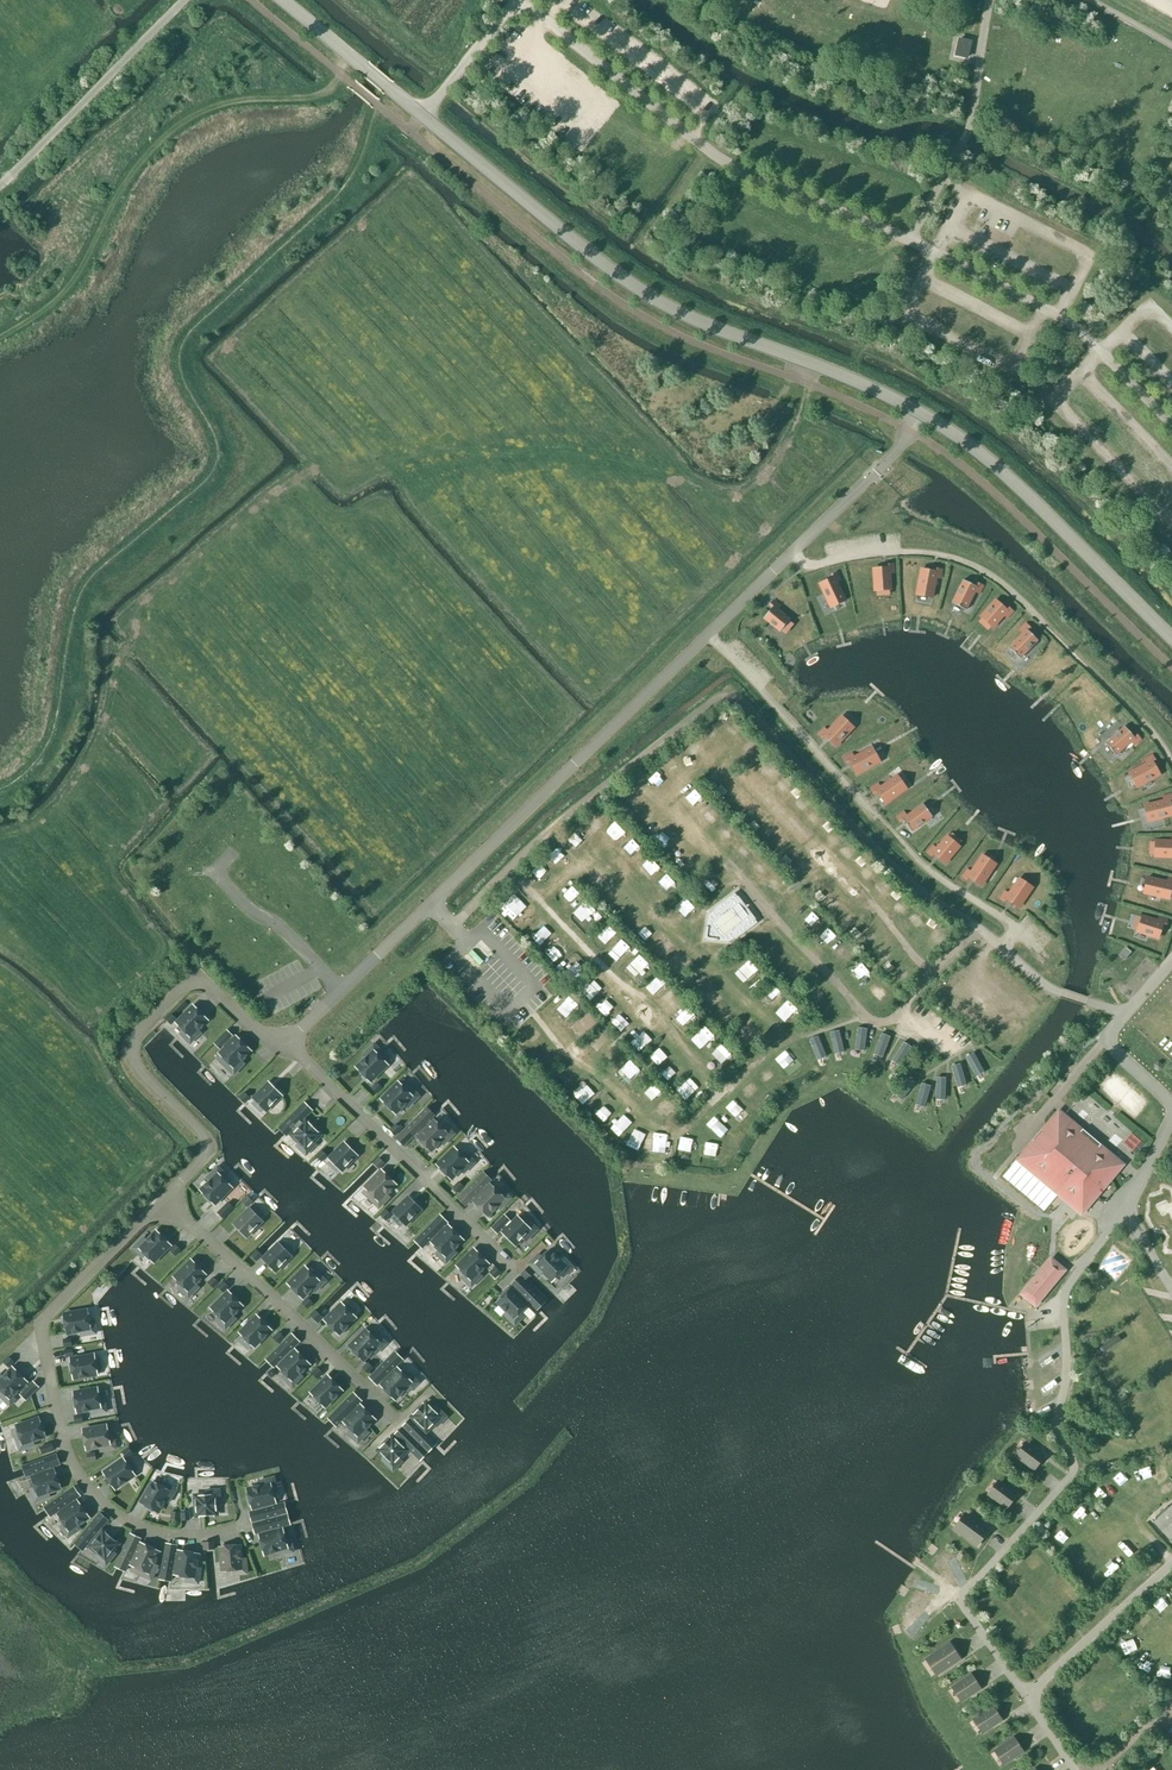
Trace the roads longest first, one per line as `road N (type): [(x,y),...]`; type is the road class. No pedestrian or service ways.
road 1 (residential): [(922,414),(875,472),(285,1044),(197,992),(136,1040),(138,1062),(209,1140),(210,1160),(49,1323)]
road 2 (unclassified): [(425,117),(660,306),(857,379),(922,414)]
road 3 (track): [(544,24),(509,70),(662,186),(712,115),(563,0)]
road 4 (unclassified): [(922,414),(1001,471),(1171,640)]
road 5 (unclassified): [(425,117),(283,0)]

